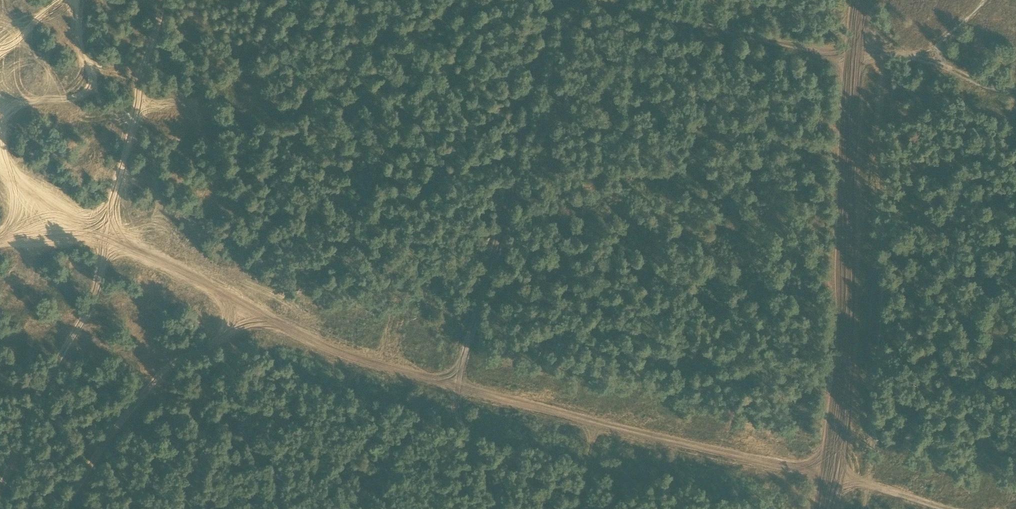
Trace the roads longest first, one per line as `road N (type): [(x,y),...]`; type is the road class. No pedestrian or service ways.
road 1 (track): [(165,0),(121,149),(121,247),(262,321),(191,354),(148,387),(52,508)]
road 2 (track): [(262,321),(455,389),(836,480)]
road 3 (track): [(829,508),(863,0)]
road 4 (track): [(551,0),(455,389)]
road 5 (track): [(886,56),(839,56),(603,0)]
road 6 (track): [(489,508),(489,488),(456,430),(455,389)]
road 7 (track): [(956,508),(836,480)]

